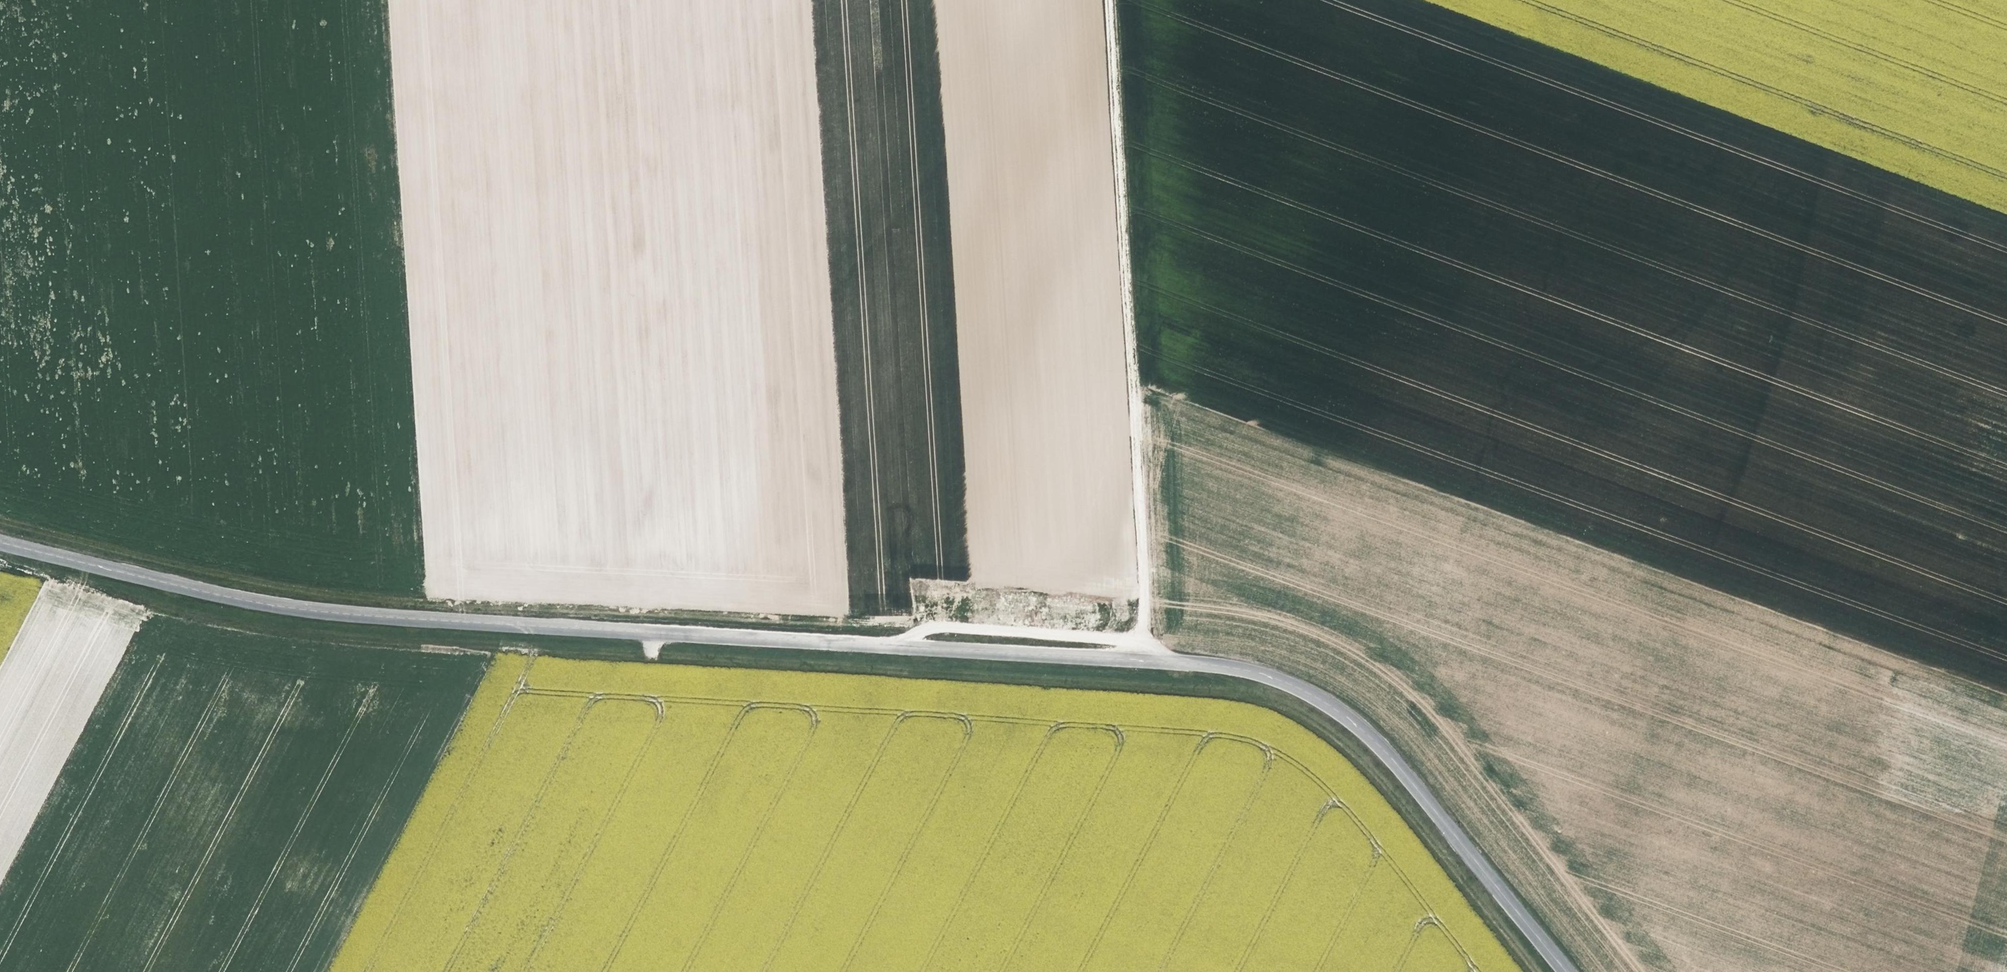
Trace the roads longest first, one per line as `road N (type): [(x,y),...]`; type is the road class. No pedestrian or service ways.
road 1 (tertiary): [(1564,971),(1365,733),(1278,677),(347,615),(203,593),(0,542)]
road 2 (track): [(1149,641),(1110,0)]

